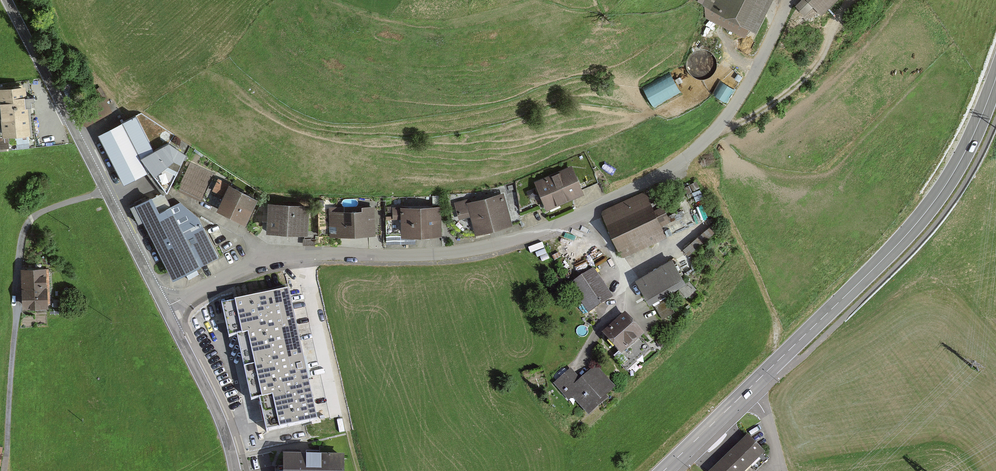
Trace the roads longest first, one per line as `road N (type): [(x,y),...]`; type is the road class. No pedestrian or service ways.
road 1 (residential): [(164,308),(267,263),(469,251),(590,212)]
road 2 (secondary): [(995,79),(960,160),(921,218),(748,391)]
road 3 (residential): [(4,470),(27,225),(50,209),(106,192)]
road 4 (residential): [(590,212),(672,167),(718,128),(789,0)]
road 5 (unclassified): [(6,0),(106,192)]
road 6 (unclassified): [(164,308),(221,420),(235,470)]
road 7 (residential): [(590,212),(625,279),(582,362)]
road 8 (unclassified): [(106,192),(164,308)]

